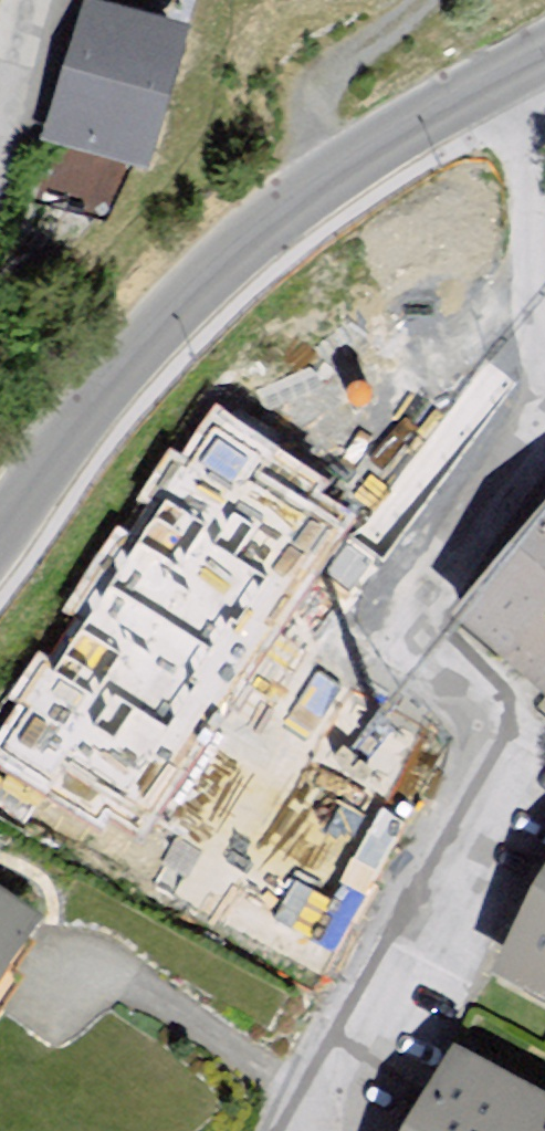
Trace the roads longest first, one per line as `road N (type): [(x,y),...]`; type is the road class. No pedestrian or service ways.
road 1 (tertiary): [(0,546),(220,279),(391,149),(544,58)]
road 2 (residential): [(42,0),(0,137)]

